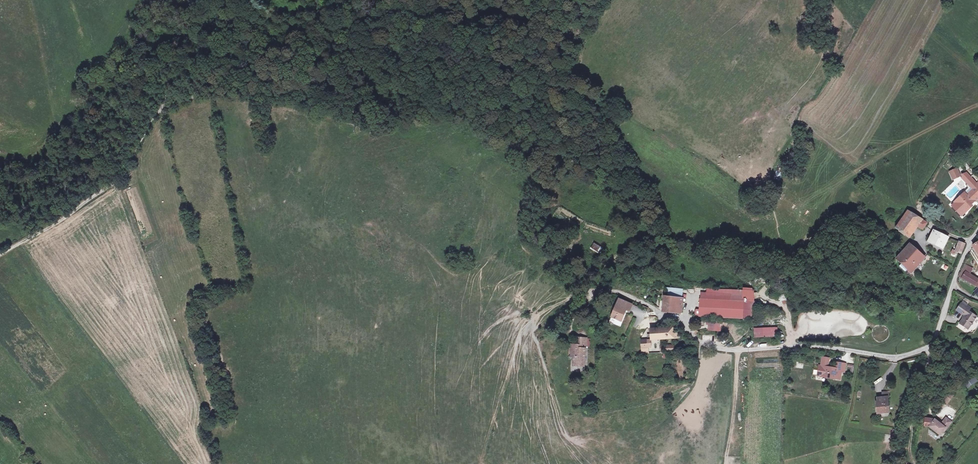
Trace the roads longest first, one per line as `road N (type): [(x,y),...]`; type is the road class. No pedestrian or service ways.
road 1 (unclassified): [(977,229),(936,339),(897,357),(809,346),(718,349),(631,294),(601,289)]
road 2 (track): [(163,109),(212,93),(291,94),(367,113),(433,102)]
road 3 (track): [(0,255),(114,180),(163,109)]
road 4 (track): [(930,347),(929,373),(894,463)]

